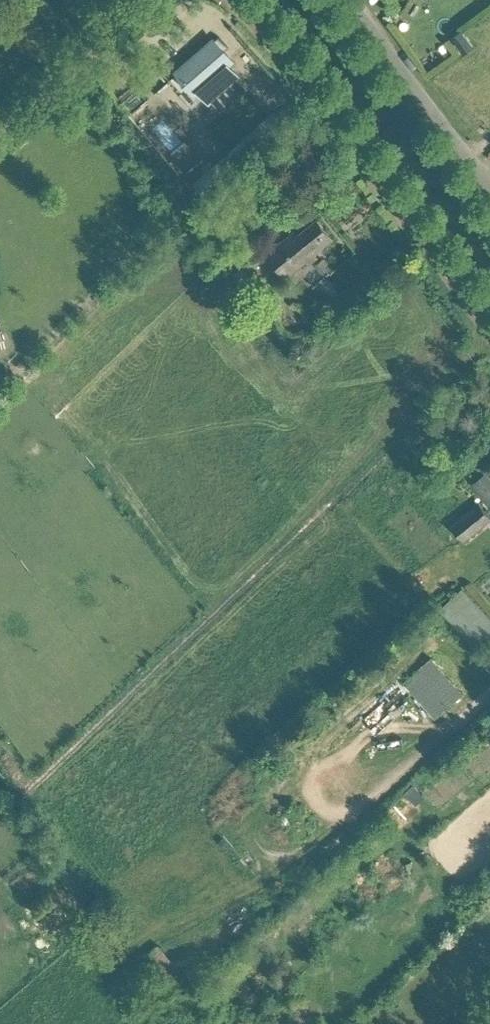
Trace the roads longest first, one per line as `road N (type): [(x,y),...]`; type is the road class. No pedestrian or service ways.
road 1 (tertiary): [(489,325),(240,0)]
road 2 (unclassified): [(489,196),(346,0)]
road 3 (unclassified): [(0,129),(155,0)]

